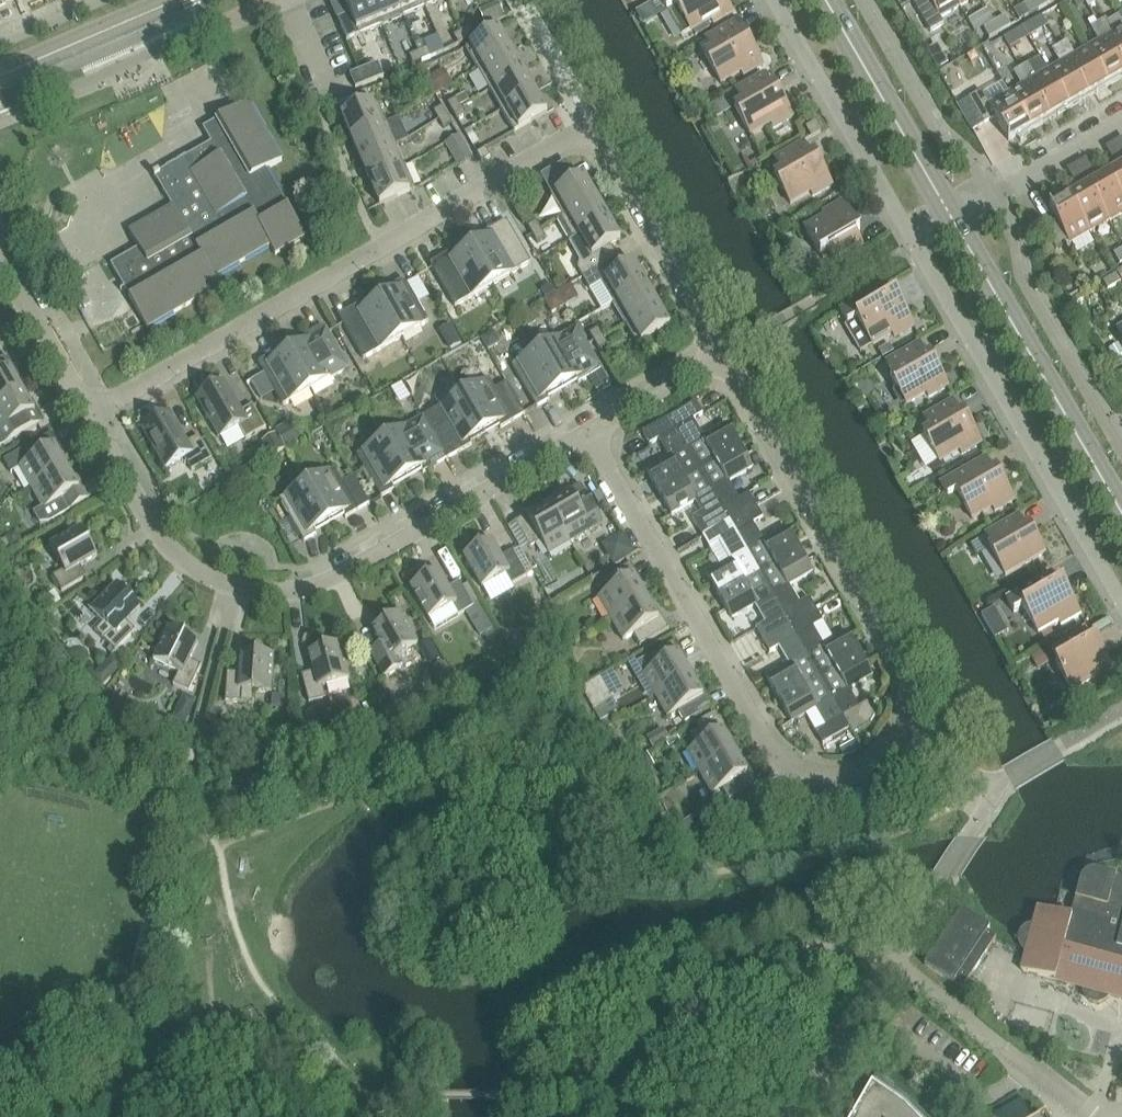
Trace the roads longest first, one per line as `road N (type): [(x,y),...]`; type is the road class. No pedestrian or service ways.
road 1 (residential): [(772,0),(1121,602)]
road 2 (residential): [(87,412),(164,542),(207,576),(268,592),(340,575),(587,430)]
road 3 (residential): [(87,412),(592,125)]
road 4 (residential): [(909,717),(898,745),(852,774),(821,777),(775,753),(587,430)]
road 5 (residential): [(909,717),(899,653),(724,353)]
road 6 (tertiary): [(1121,515),(953,221)]
road 7 (residential): [(724,353),(592,125)]
road 8 (tertiary): [(953,221),(826,0)]
road 9 (residential): [(953,221),(1121,121)]
road 10 (tertiary): [(0,76),(177,0)]
road 11 (residential): [(87,412),(0,249)]
road 12 (residential): [(587,430),(724,353)]

